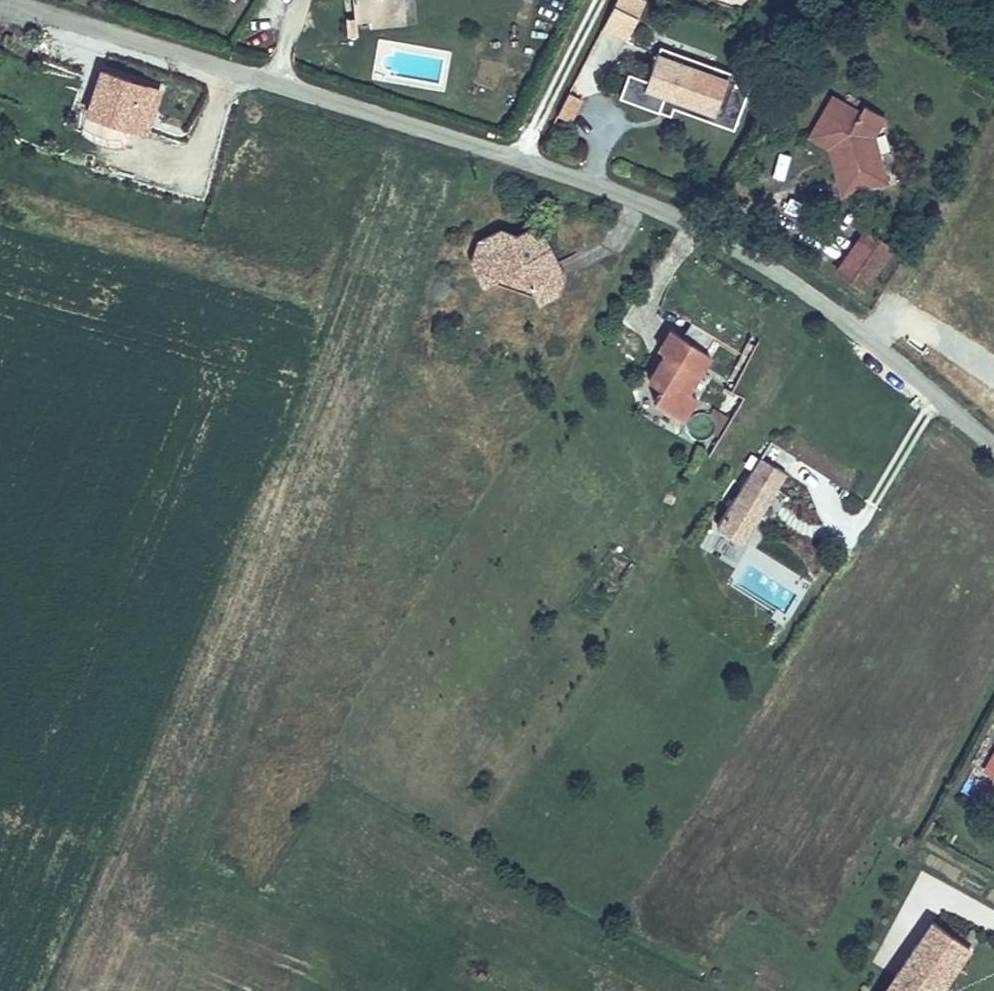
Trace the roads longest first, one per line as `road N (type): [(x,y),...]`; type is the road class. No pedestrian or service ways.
road 1 (unclassified): [(6,0),(559,171),(718,234),(840,317),(993,445)]

